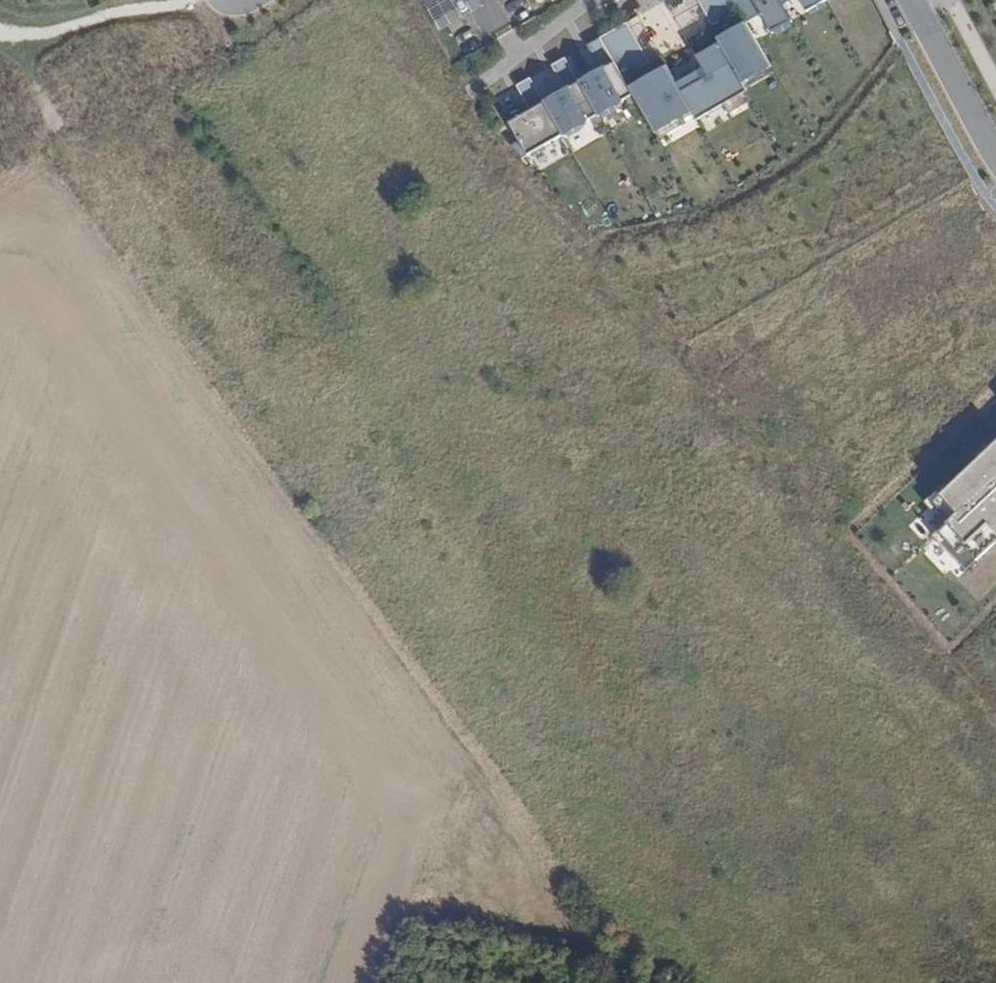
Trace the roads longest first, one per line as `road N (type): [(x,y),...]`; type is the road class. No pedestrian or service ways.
road 1 (residential): [(918,9),(995,158)]

